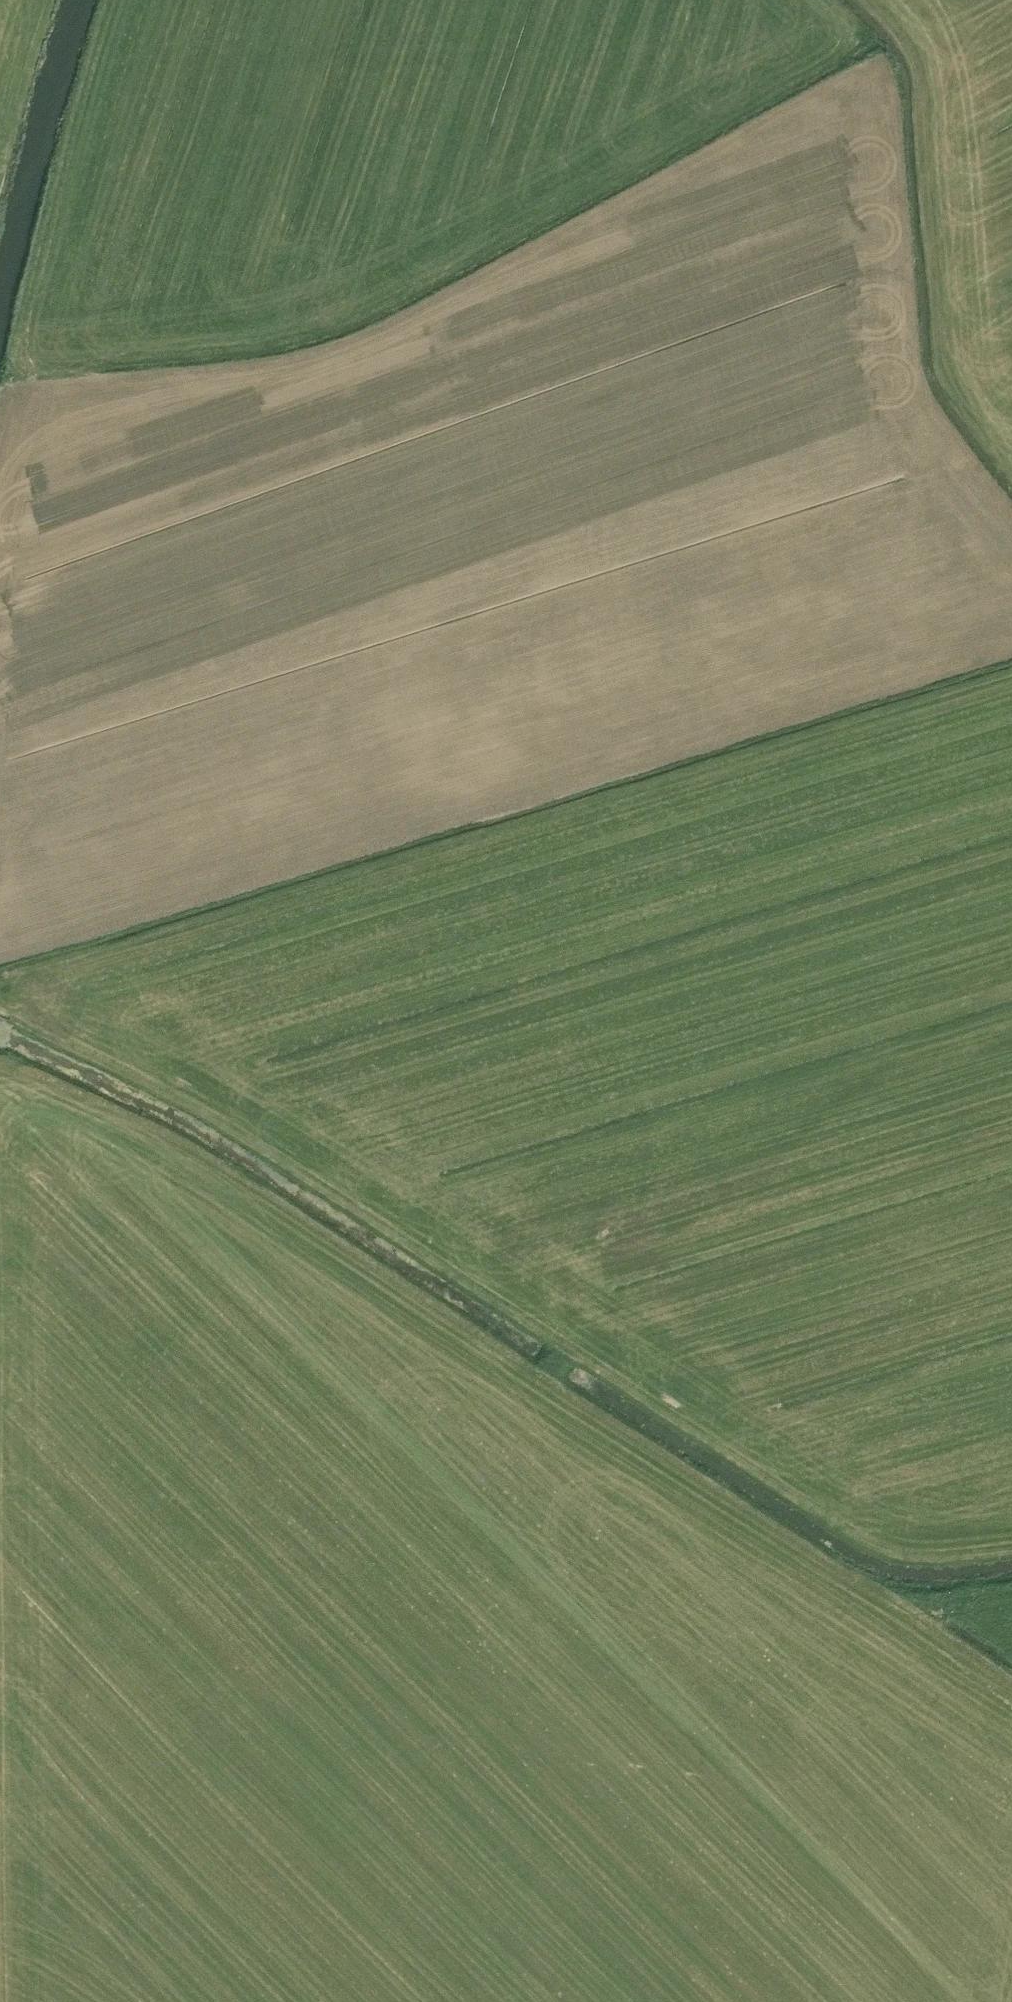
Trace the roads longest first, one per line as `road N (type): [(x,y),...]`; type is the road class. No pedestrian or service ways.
road 1 (track): [(0,1002),(265,1124),(433,1238)]
road 2 (track): [(116,0),(0,463)]

